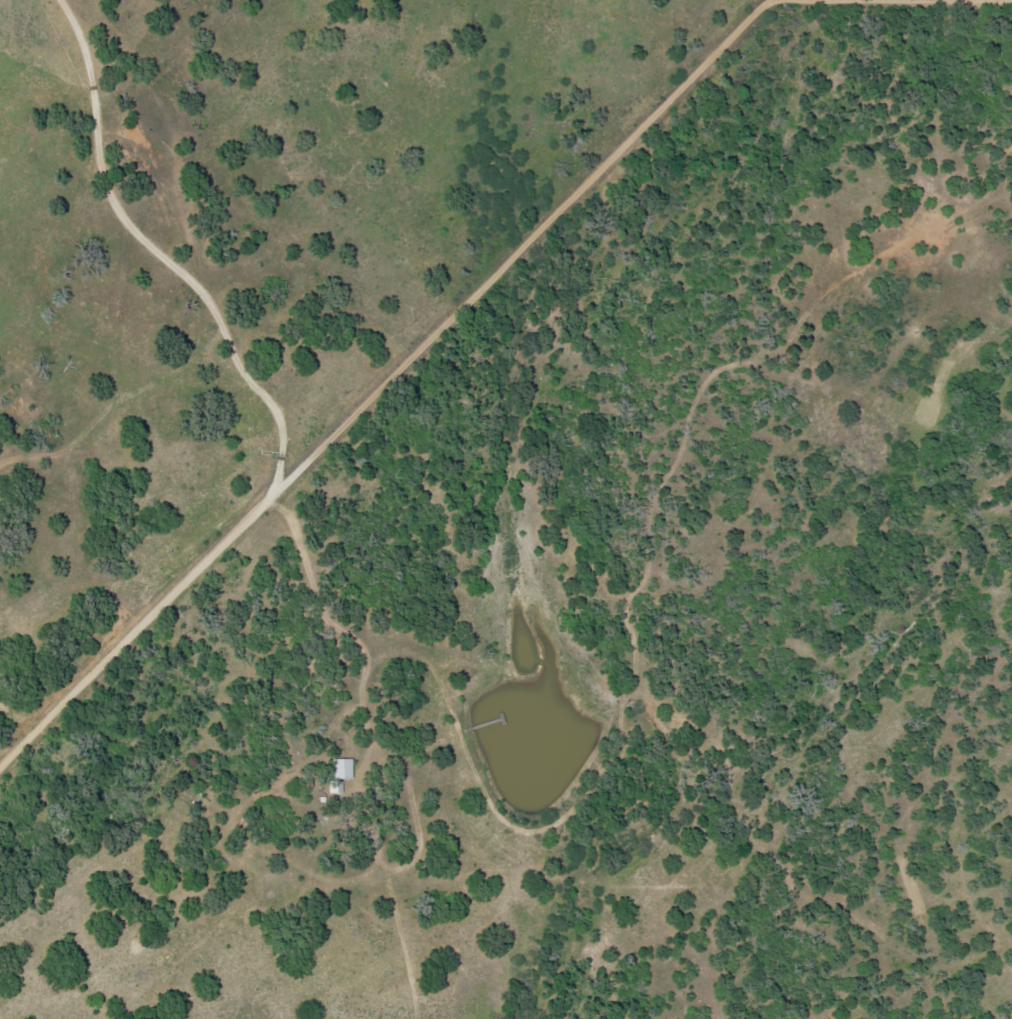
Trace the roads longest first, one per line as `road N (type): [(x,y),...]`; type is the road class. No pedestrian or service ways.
road 1 (residential): [(0,771),(767,0)]

